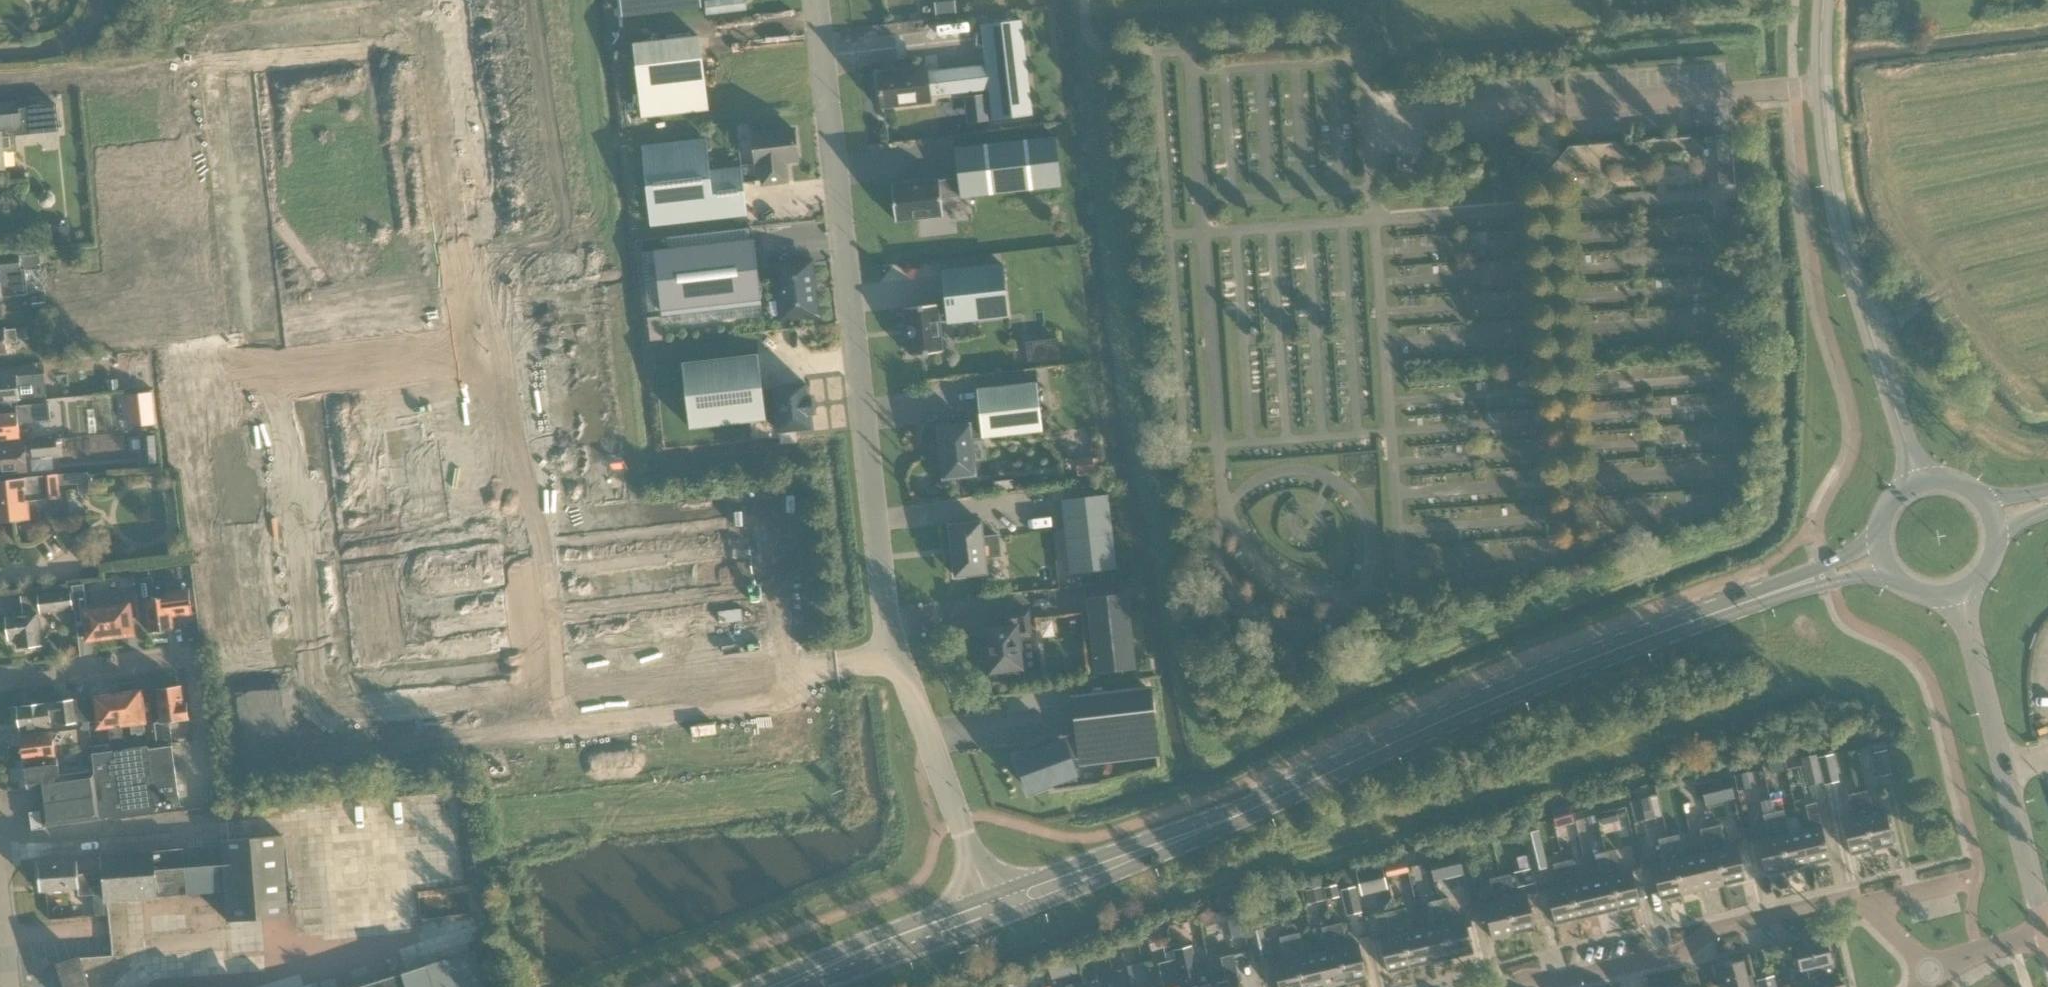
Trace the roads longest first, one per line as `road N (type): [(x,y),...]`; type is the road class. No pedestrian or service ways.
road 1 (primary): [(995,907),(1234,817),(1542,677),(1773,593)]
road 2 (unclassified): [(896,654),(817,0)]
road 3 (residential): [(279,377),(323,706),(552,684)]
road 4 (residential): [(444,16),(288,33),(229,52),(219,77),(219,117),(243,321),(258,358),(279,377)]
road 5 (secondary): [(1919,479),(1841,235),(1819,107),(1824,0)]
road 6 (residential): [(1508,986),(1525,975),(1560,981),(1678,955),(1717,929),(1833,901),(1873,914),(1934,976)]
road 7 (residential): [(552,684),(523,395),(482,350)]
road 8 (tertiary): [(2047,932),(1957,595)]
road 9 (residential): [(896,654),(636,689),(552,684)]
road 10 (residential): [(482,350),(444,16)]
road 11 (unclassified): [(995,907),(896,654)]
road 12 (primary): [(779,986),(995,907)]
road 13 (residential): [(279,377),(482,350)]
road 14 (residential): [(0,683),(185,658)]
road 15 (residential): [(1934,976),(1949,962),(2047,932)]

